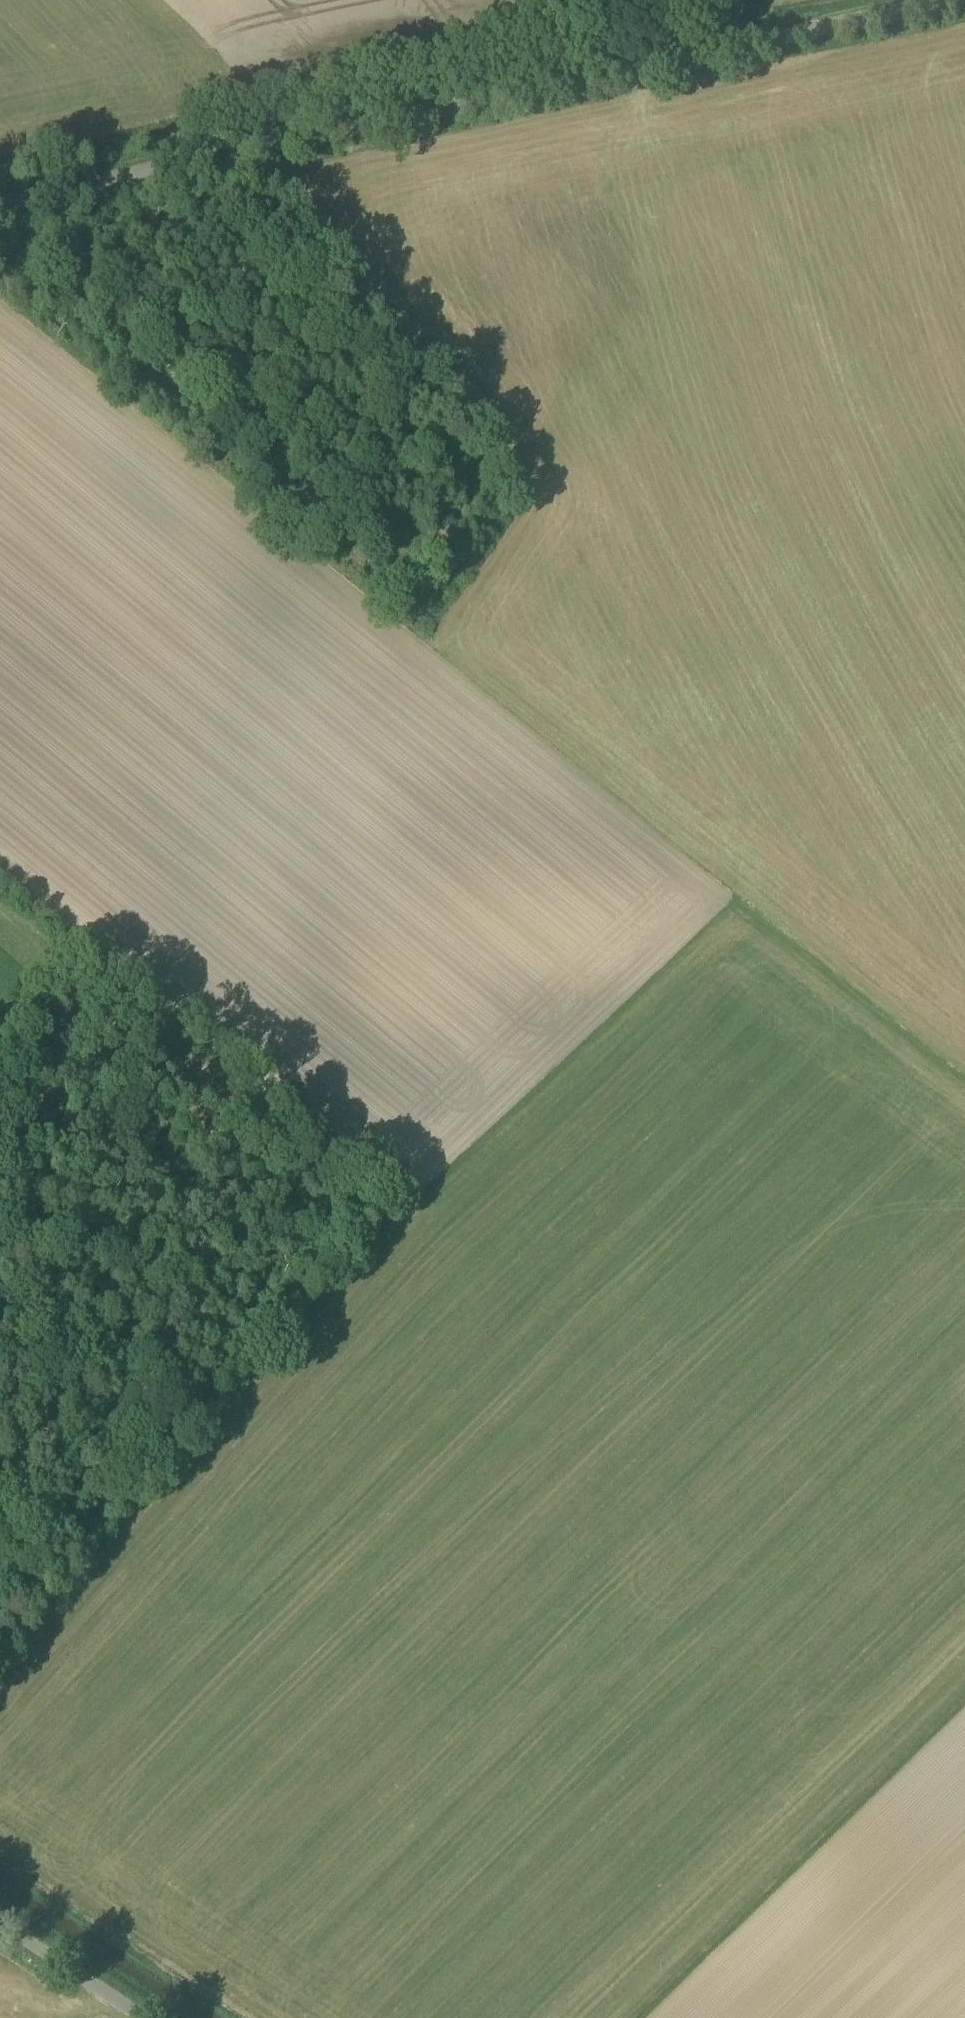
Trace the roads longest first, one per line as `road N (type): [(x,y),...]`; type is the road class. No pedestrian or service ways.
road 1 (unclassified): [(0,203),(955,0)]
road 2 (unclassified): [(138,2017),(0,1928)]

